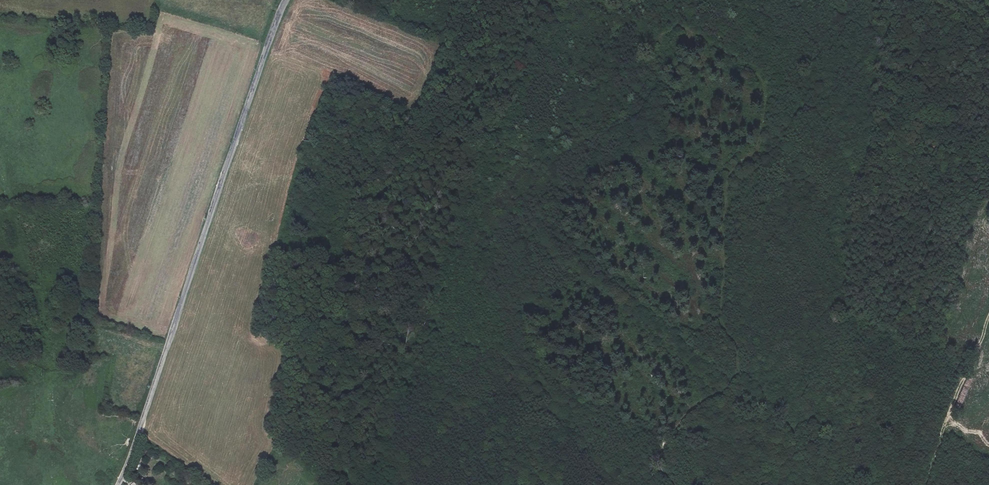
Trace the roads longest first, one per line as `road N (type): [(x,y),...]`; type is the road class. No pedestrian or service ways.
road 1 (unclassified): [(118,484),(286,0)]
road 2 (track): [(925,484),(949,408),(988,321)]

